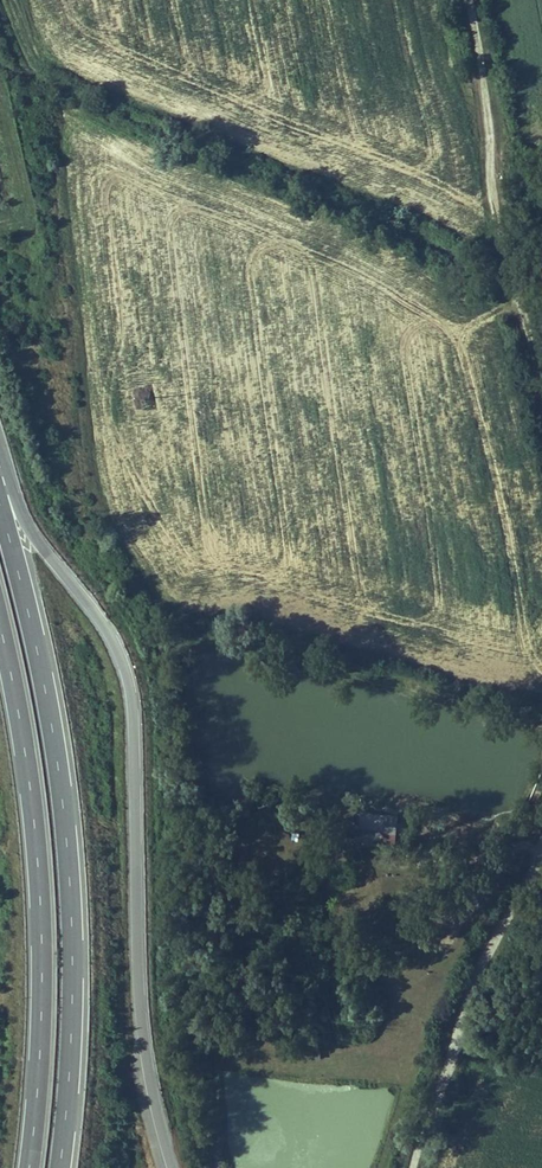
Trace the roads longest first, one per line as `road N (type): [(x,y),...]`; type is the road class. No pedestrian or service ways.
road 1 (trunk): [(167,1167),(140,1054),(127,679),(84,598),(0,493)]
road 2 (trunk): [(59,1167),(72,1036),(68,852),(47,698),(0,505)]
road 3 (trunk): [(0,625),(39,878),(41,1010),(29,1167)]
road 4 (track): [(468,0),(494,197),(541,416)]
road 5 (track): [(541,860),(482,961),(413,1167)]

